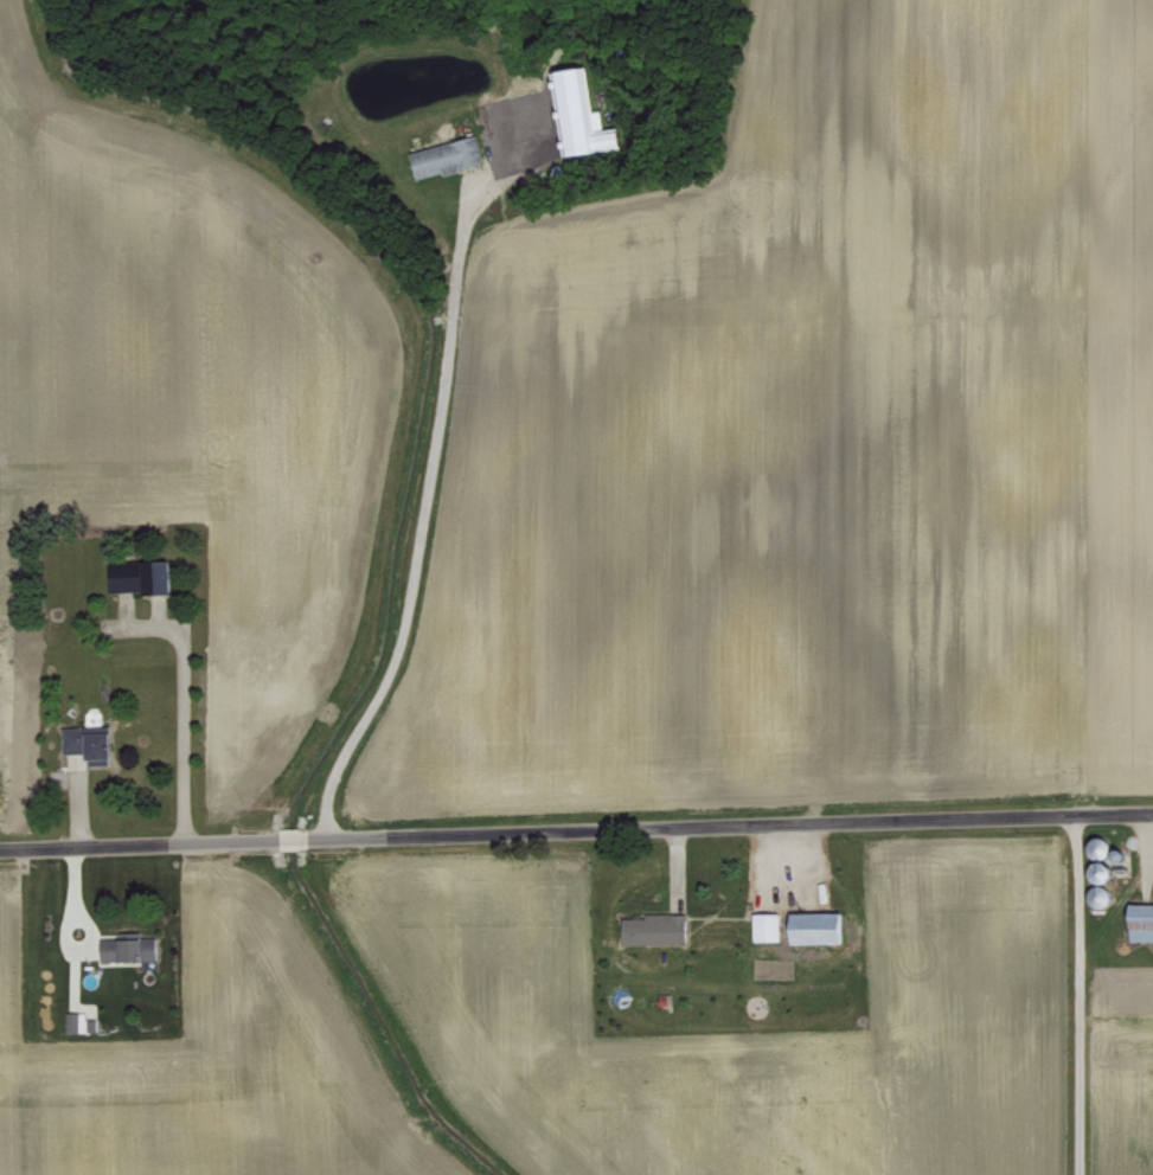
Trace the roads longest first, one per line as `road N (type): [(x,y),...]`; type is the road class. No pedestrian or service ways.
road 1 (residential): [(0,849),(1152,816)]

